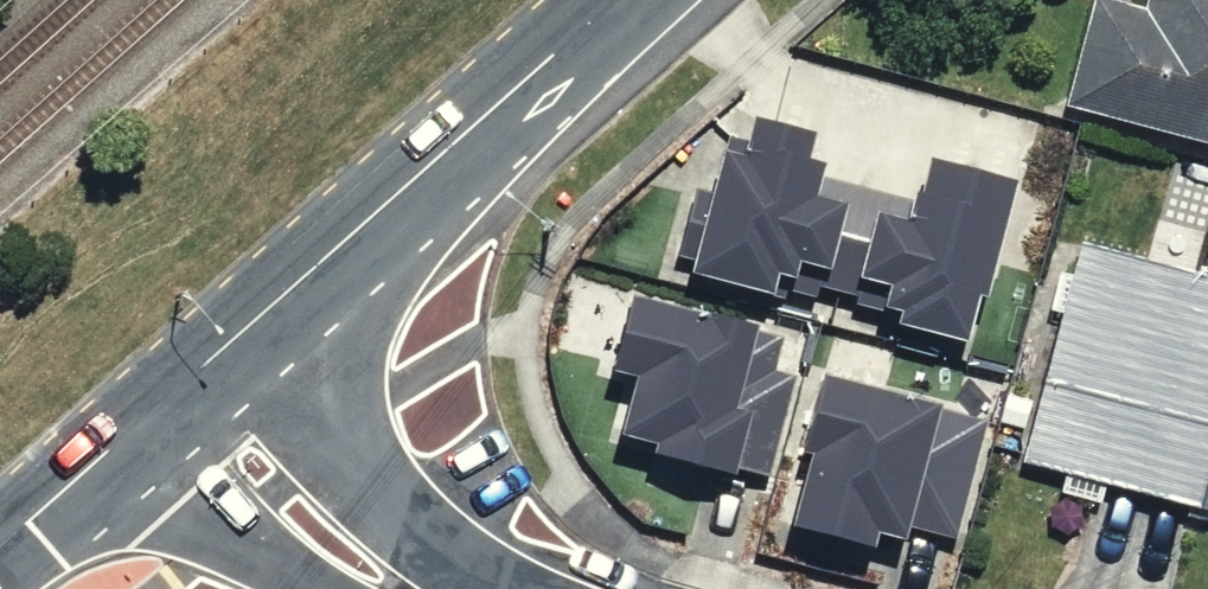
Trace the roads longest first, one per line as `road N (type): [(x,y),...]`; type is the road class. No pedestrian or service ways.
road 1 (secondary): [(619,0),(182,390)]
road 2 (residential): [(400,588),(342,554),(182,390)]
road 3 (secondary): [(182,390),(0,550)]

